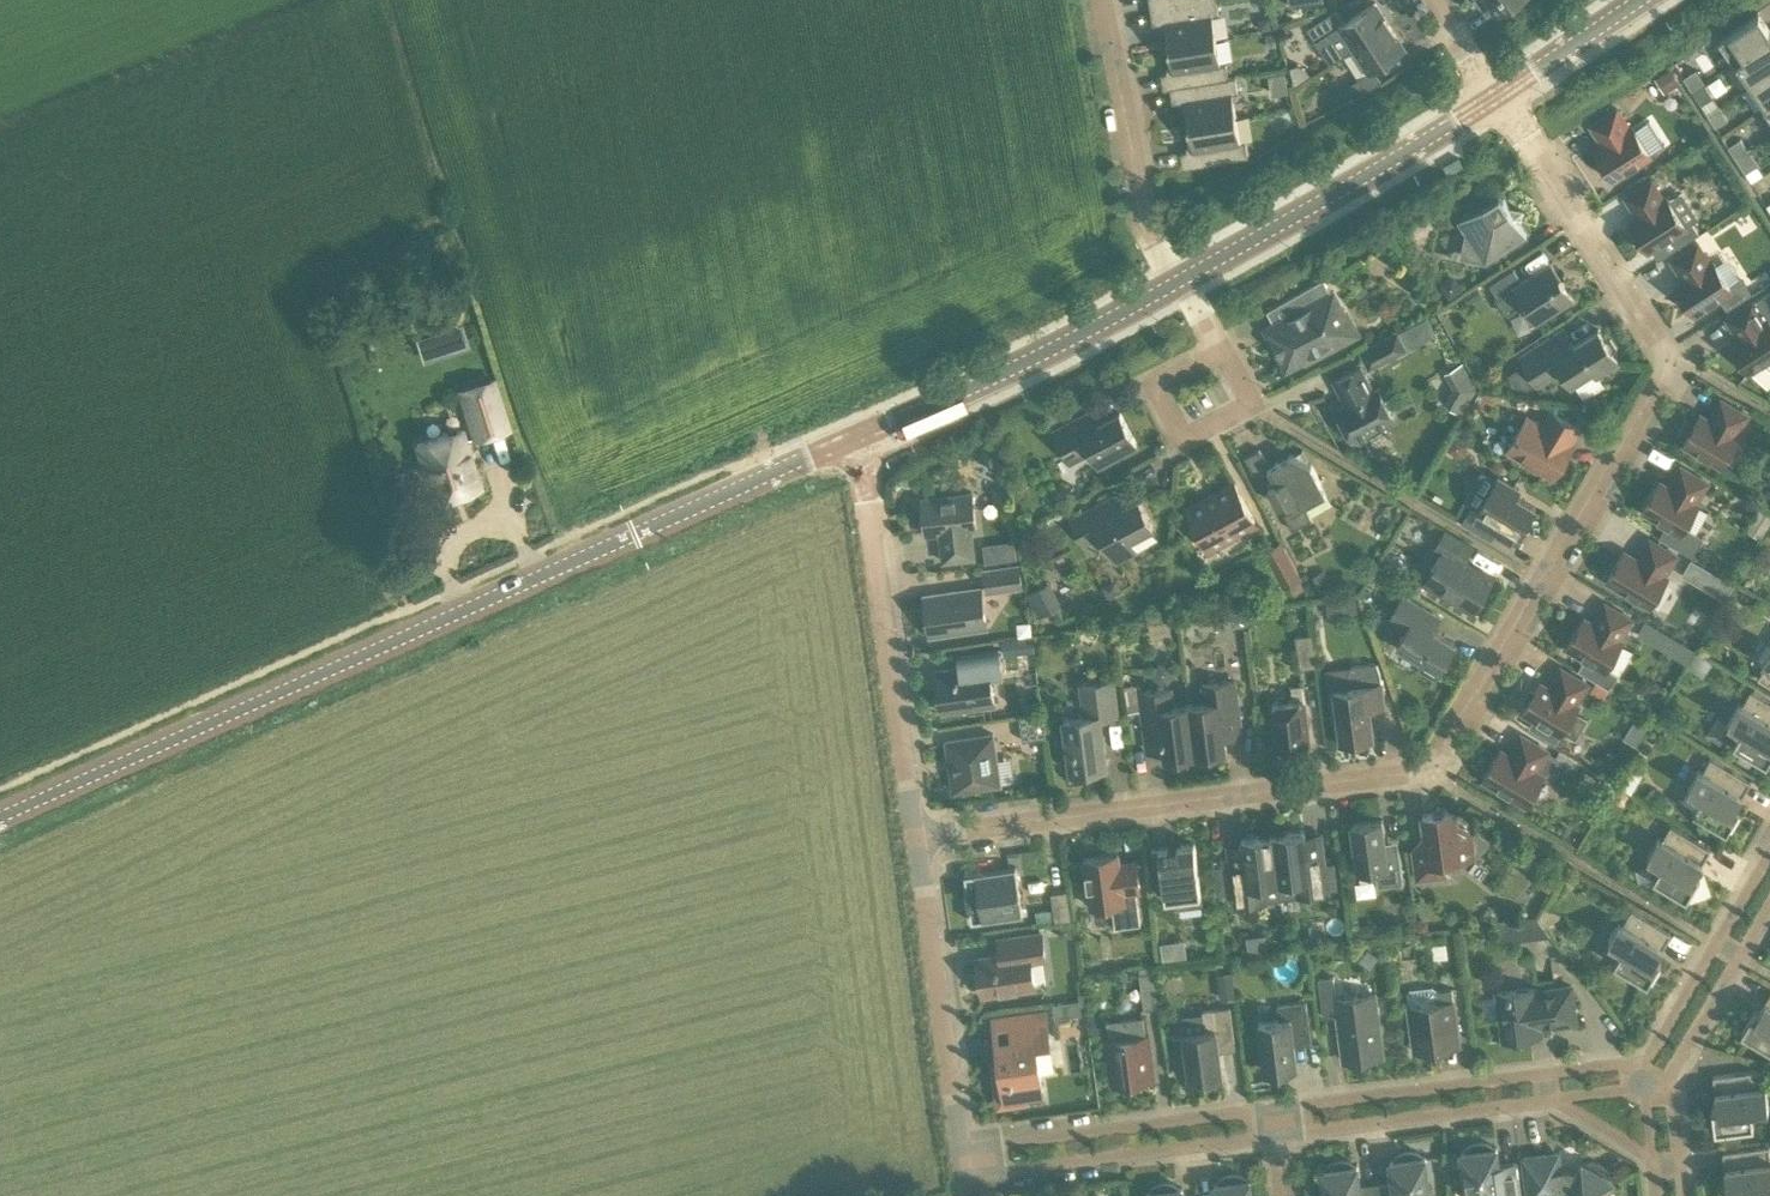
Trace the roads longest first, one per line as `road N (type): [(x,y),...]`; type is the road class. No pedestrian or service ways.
road 1 (residential): [(916,833),(1425,778),(1678,355),(1641,318),(1500,94)]
road 2 (tertiary): [(0,822),(858,441)]
road 3 (residential): [(858,441),(916,833)]
road 4 (tertiary): [(1174,284),(1500,94)]
road 5 (tertiary): [(858,441),(1174,284)]
road 6 (residential): [(967,1176),(1283,1137)]
road 7 (residential): [(916,833),(966,1144)]
road 8 (residential): [(1278,1106),(966,1144)]
road 9 (residential): [(1174,284),(1145,221),(1101,0)]
road 10 (residential): [(1551,1072),(1278,1106)]
road 11 (residential): [(1283,1137),(1555,1100)]
road 12 (residential): [(1769,850),(1646,1059)]
road 13 (residential): [(1217,362),(1153,395),(1179,448),(1246,413)]
road 14 (residential): [(1670,1082),(1769,914)]
road 15 (tertiary): [(1500,94),(1641,0)]

